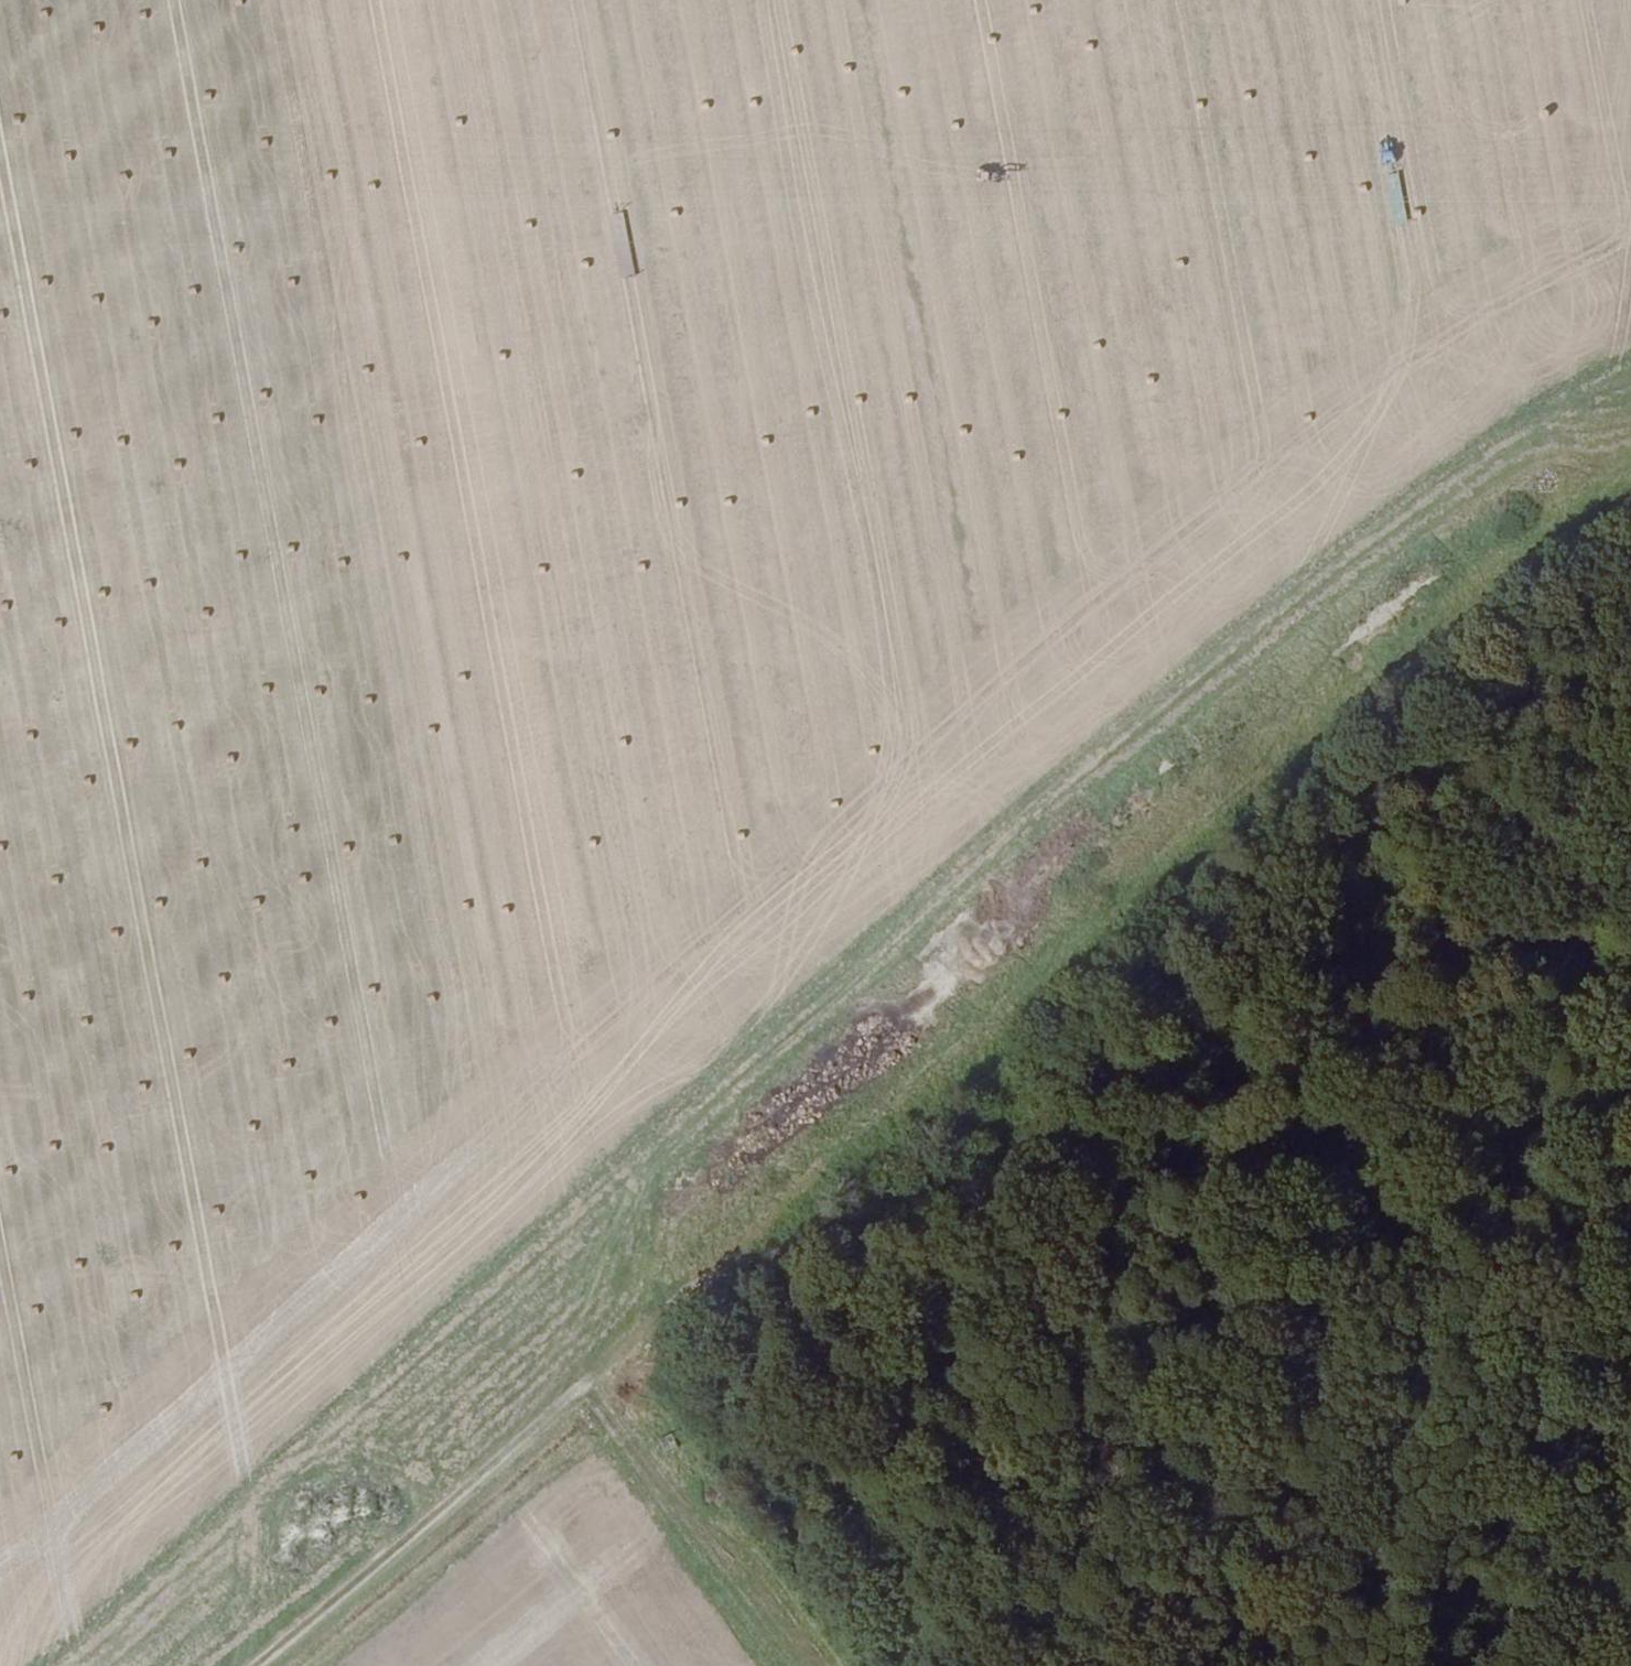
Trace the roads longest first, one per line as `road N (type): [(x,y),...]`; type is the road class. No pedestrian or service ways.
road 1 (track): [(299,1665),(373,1611),(823,1218),(919,1112),(1215,845),(1464,632),(1630,509)]
road 2 (track): [(1630,1399),(1597,1665)]

